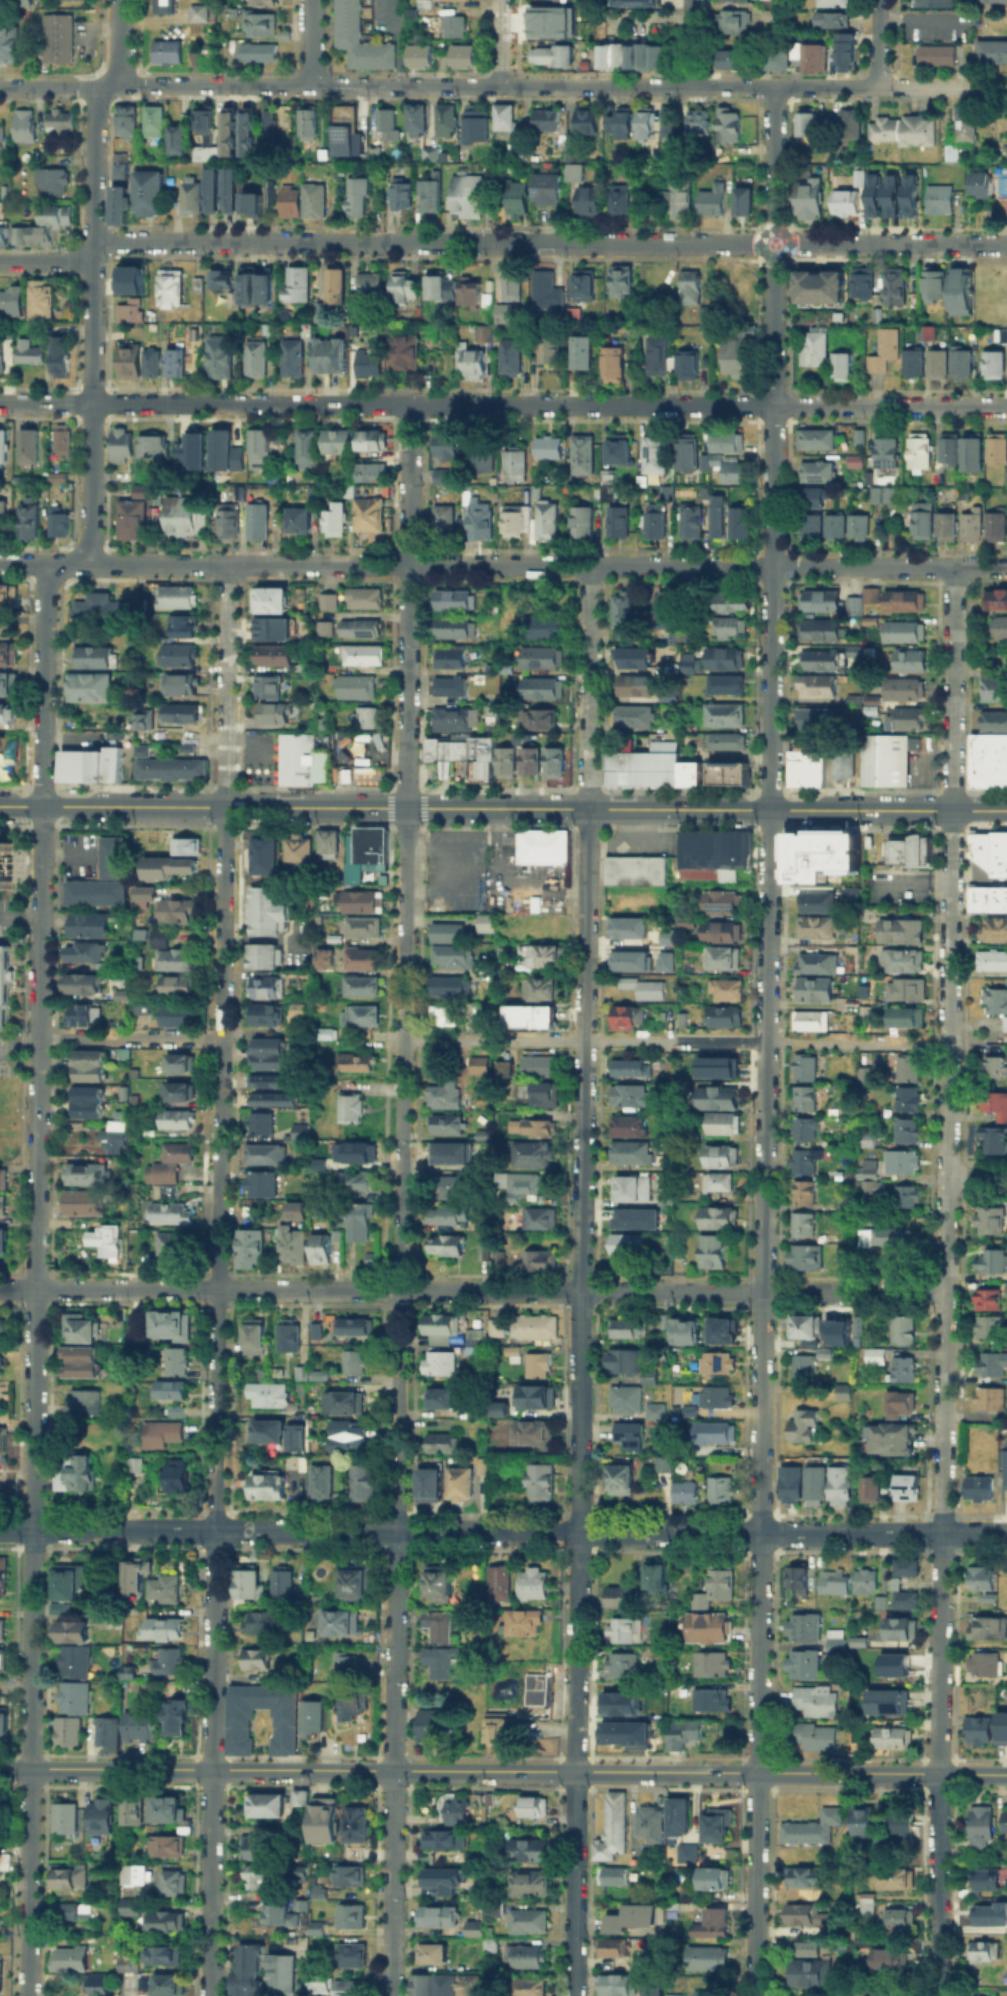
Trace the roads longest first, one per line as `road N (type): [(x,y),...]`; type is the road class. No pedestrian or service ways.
road 1 (residential): [(390,1995),(410,403)]
road 2 (residential): [(32,1995),(44,563)]
road 3 (residential): [(209,1995),(228,564)]
road 4 (residential): [(755,1995),(771,566)]
road 5 (residential): [(574,1771),(590,565)]
road 6 (residential): [(0,403),(1006,407)]
road 7 (residential): [(0,1287),(945,1290)]
road 8 (residential): [(0,1530),(942,1533)]
road 9 (residential): [(93,241),(1006,246)]
road 10 (residential): [(0,563),(771,566)]
road 11 (tertiary): [(0,806),(769,810)]
road 12 (residential): [(946,1176),(955,567)]
road 13 (tertiary): [(0,1768),(574,1771)]
road 14 (residential): [(402,1041),(949,1044)]
road 15 (residential): [(771,566),(775,87)]
road 16 (residential): [(310,84),(775,87)]
road 17 (tertiary): [(574,1771),(938,1773)]
road 18 (residential): [(942,1533),(946,1176)]
road 19 (residential): [(89,564),(93,241)]
road 20 (residential): [(0,88),(310,84)]
road 21 (residential): [(938,1773),(942,1533)]
road 22 (tertiary): [(769,810),(1006,811)]
road 23 (residential): [(771,566),(1006,567)]
road 24 (residential): [(573,1995),(574,1771)]
road 25 (residential): [(936,1995),(938,1773)]
road 26 (residential): [(40,1040),(220,1038)]
road 27 (residential): [(93,241),(95,88)]

